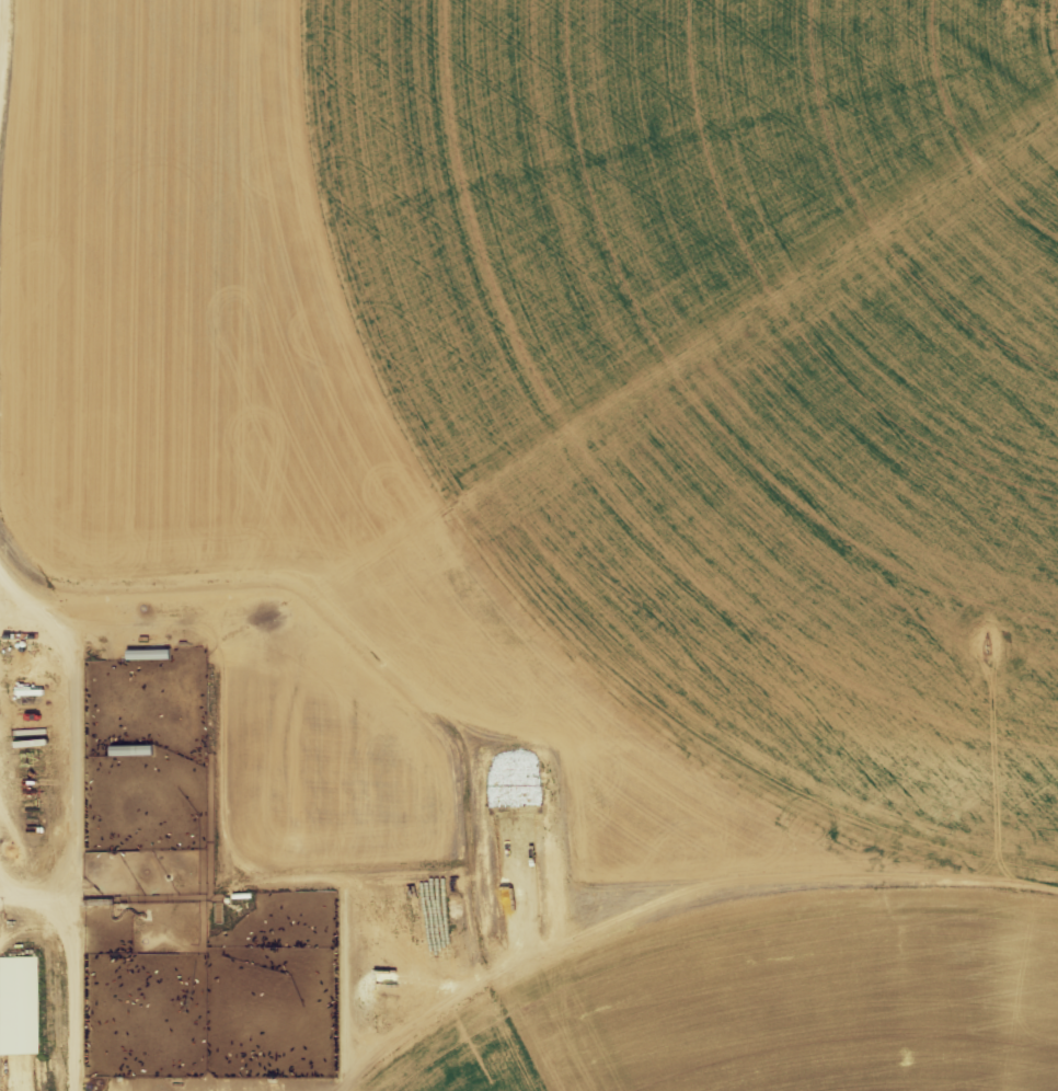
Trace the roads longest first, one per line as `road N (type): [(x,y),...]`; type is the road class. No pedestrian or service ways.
road 1 (residential): [(1057,902),(0,904)]

